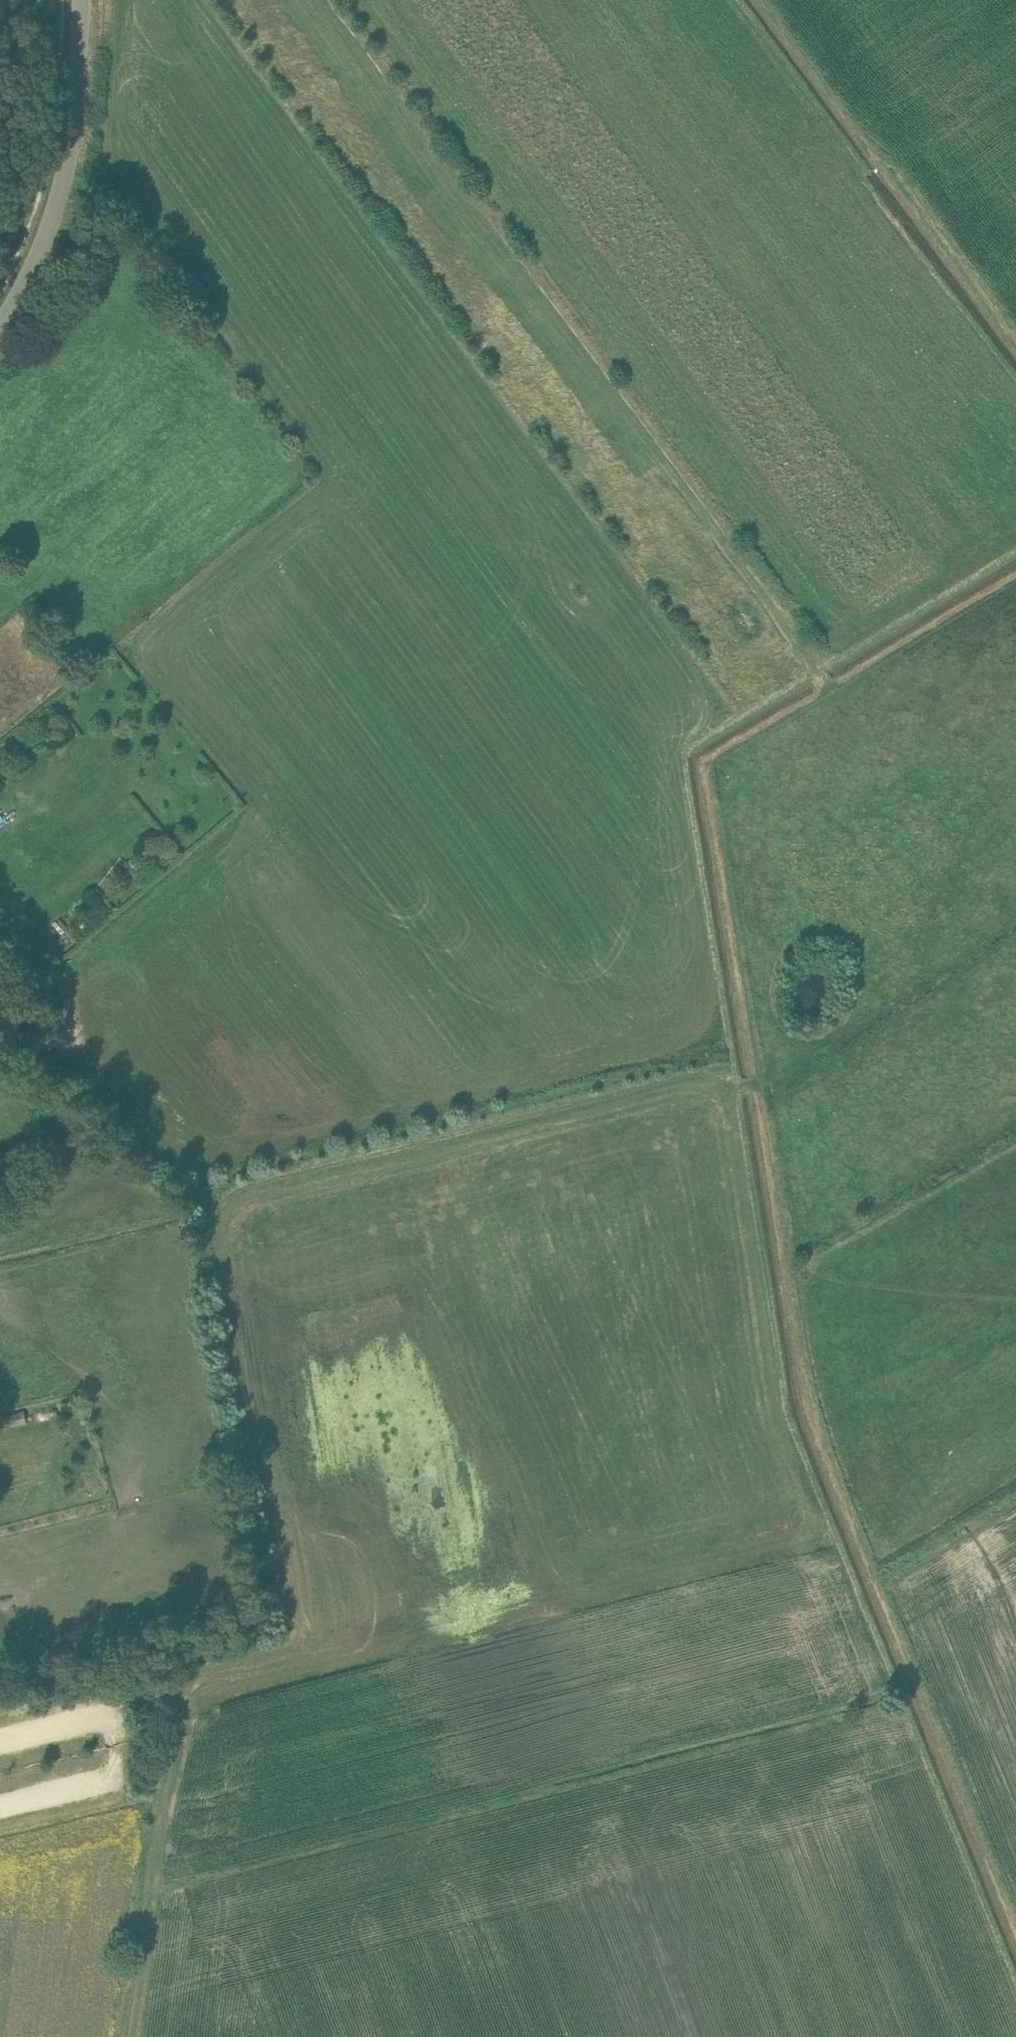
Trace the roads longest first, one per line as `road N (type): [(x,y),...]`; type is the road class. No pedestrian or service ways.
road 1 (unclassified): [(0,324),(47,233),(60,183),(80,0)]

